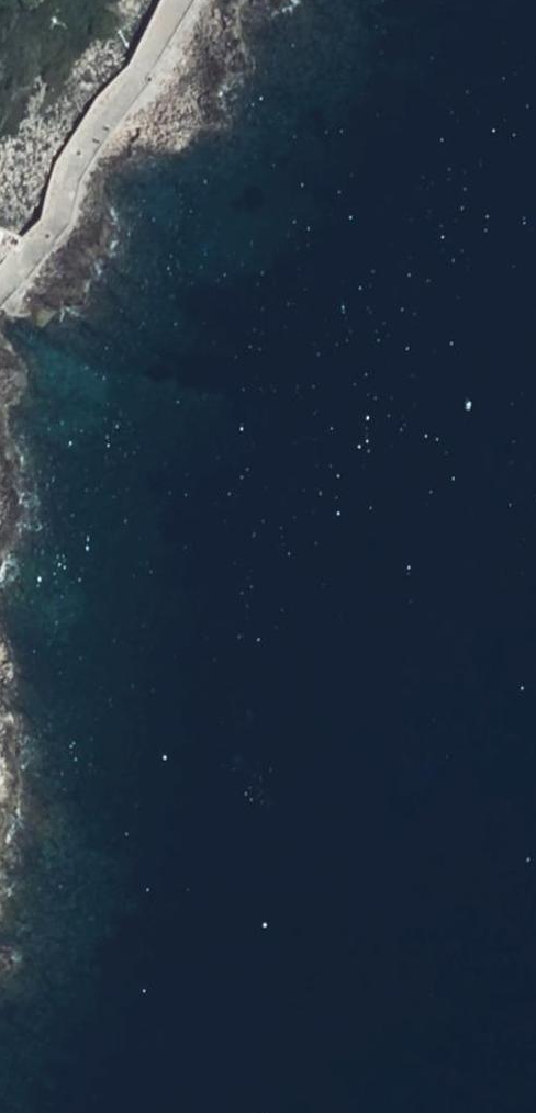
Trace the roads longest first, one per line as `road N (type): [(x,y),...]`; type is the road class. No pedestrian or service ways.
road 1 (track): [(182,0),(94,136),(48,232),(0,282)]

